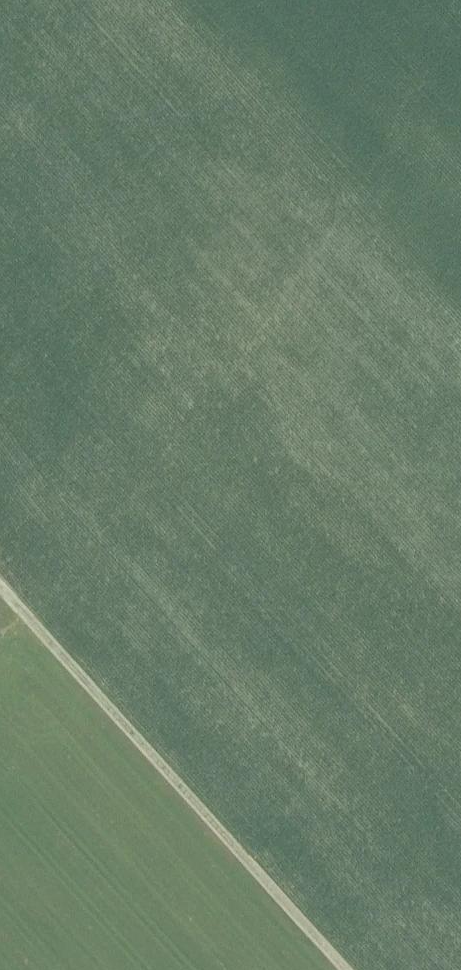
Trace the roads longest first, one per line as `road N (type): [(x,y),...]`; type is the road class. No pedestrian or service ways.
road 1 (track): [(345,969),(0,591)]

